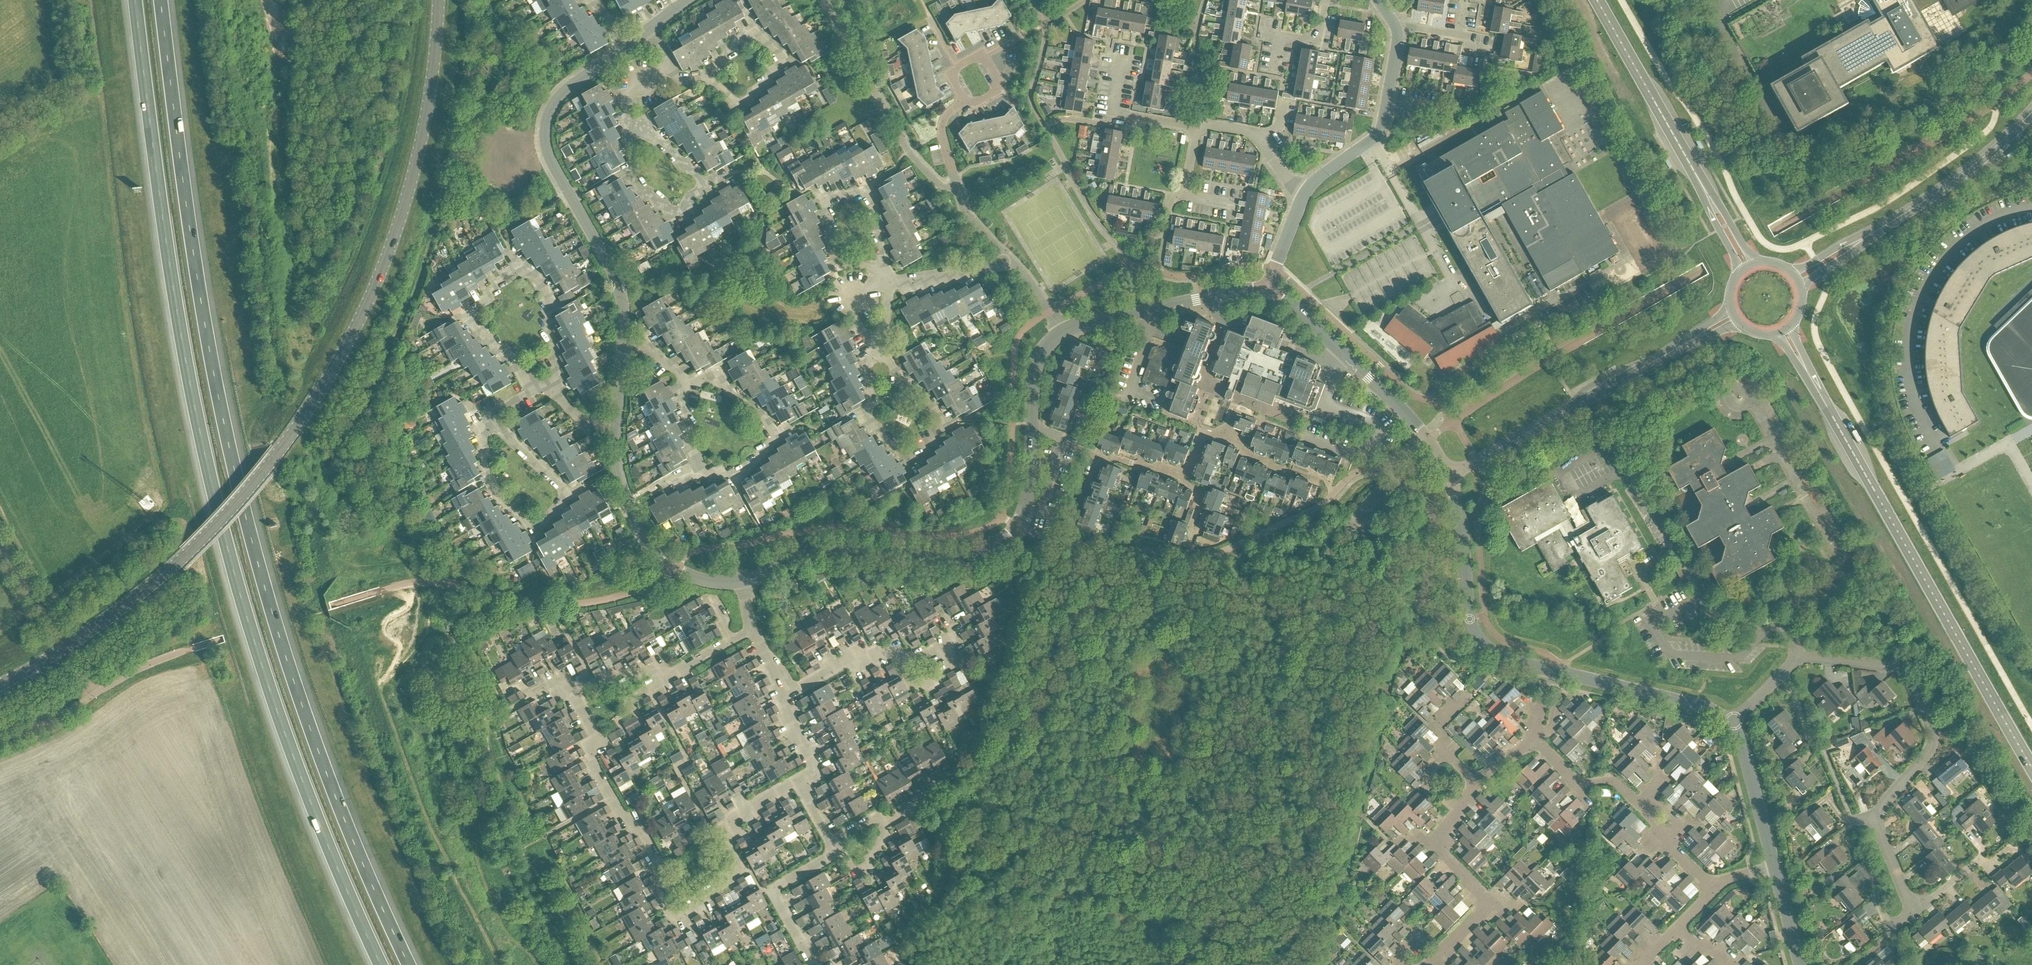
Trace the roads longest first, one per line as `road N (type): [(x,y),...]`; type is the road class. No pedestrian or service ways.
road 1 (motorway): [(409,964),(337,801),(260,574),(194,257),(161,0)]
road 2 (motorway): [(136,0),(169,263),(213,488),(281,724),(381,964)]
road 3 (tertiary): [(439,0),(431,87),(402,214),(366,309),(312,406),(254,484),(173,567),(81,638),(0,685)]
road 4 (primary): [(2031,768),(1812,381)]
road 5 (residential): [(597,738),(590,760),(622,817),(638,827),(676,914),(730,876),(730,827),(800,781)]
road 6 (tertiary): [(1032,427),(1024,515),(990,553),(957,563),(829,553),(741,583)]
road 7 (tertiary): [(622,346),(620,291),(551,163),(544,135),(557,101),(627,46)]
road 8 (residential): [(534,391),(468,317),(519,269),(550,297),(557,385)]
road 9 (residential): [(1800,660),(1896,668),(1911,678),(1932,742),(1874,817)]
road 10 (tertiary): [(1677,349),(1448,477)]
road 11 (residential): [(879,350),(945,429),(909,457),(877,433),(868,365)]
road 12 (tertiary): [(1448,477),(1478,636),(1496,655),(1551,671)]
road 13 (tertiary): [(741,583),(693,578),(659,554),(623,488),(617,427)]
road 14 (residential): [(884,274),(867,190),(824,202),(839,261),(864,265)]
road 15 (residential): [(704,82),(739,108),(782,62),(754,31),(706,77)]
road 16 (residential): [(698,468),(740,473),(775,438),(714,374),(686,382)]
road 17 (tertiary): [(1268,292),(1236,292),(1065,333)]
road 18 (primary): [(1695,173),(1597,0)]
road 19 (tertiary): [(1551,671),(1710,709),(1731,723)]
road 20 (tertiary): [(2031,111),(1982,159),(1884,226)]
road 21 (residential): [(493,418),(482,426),(498,495),(536,531),(569,495)]
road 22 (tertiary): [(1448,477),(1413,420),(1343,353)]
road 23 (unclassified): [(837,853),(774,889),(813,964)]
road 24 (residential): [(1477,782),(1434,840),(1489,904)]
road 25 (tertiary): [(1731,723),(1775,868)]
road 26 (residential): [(631,132),(634,178),(674,214),(706,184)]
road 27 (residential): [(1532,738),(1583,787),(1615,779),(1638,802)]
road 28 (residential): [(1197,128),(1113,112),(1121,62)]
road 29 (unclassified): [(1387,99),(1381,132),(1304,195)]
road 30 (residential): [(894,658),(946,647),(957,666),(911,690)]
road 31 (residential): [(1013,262),(890,284)]

